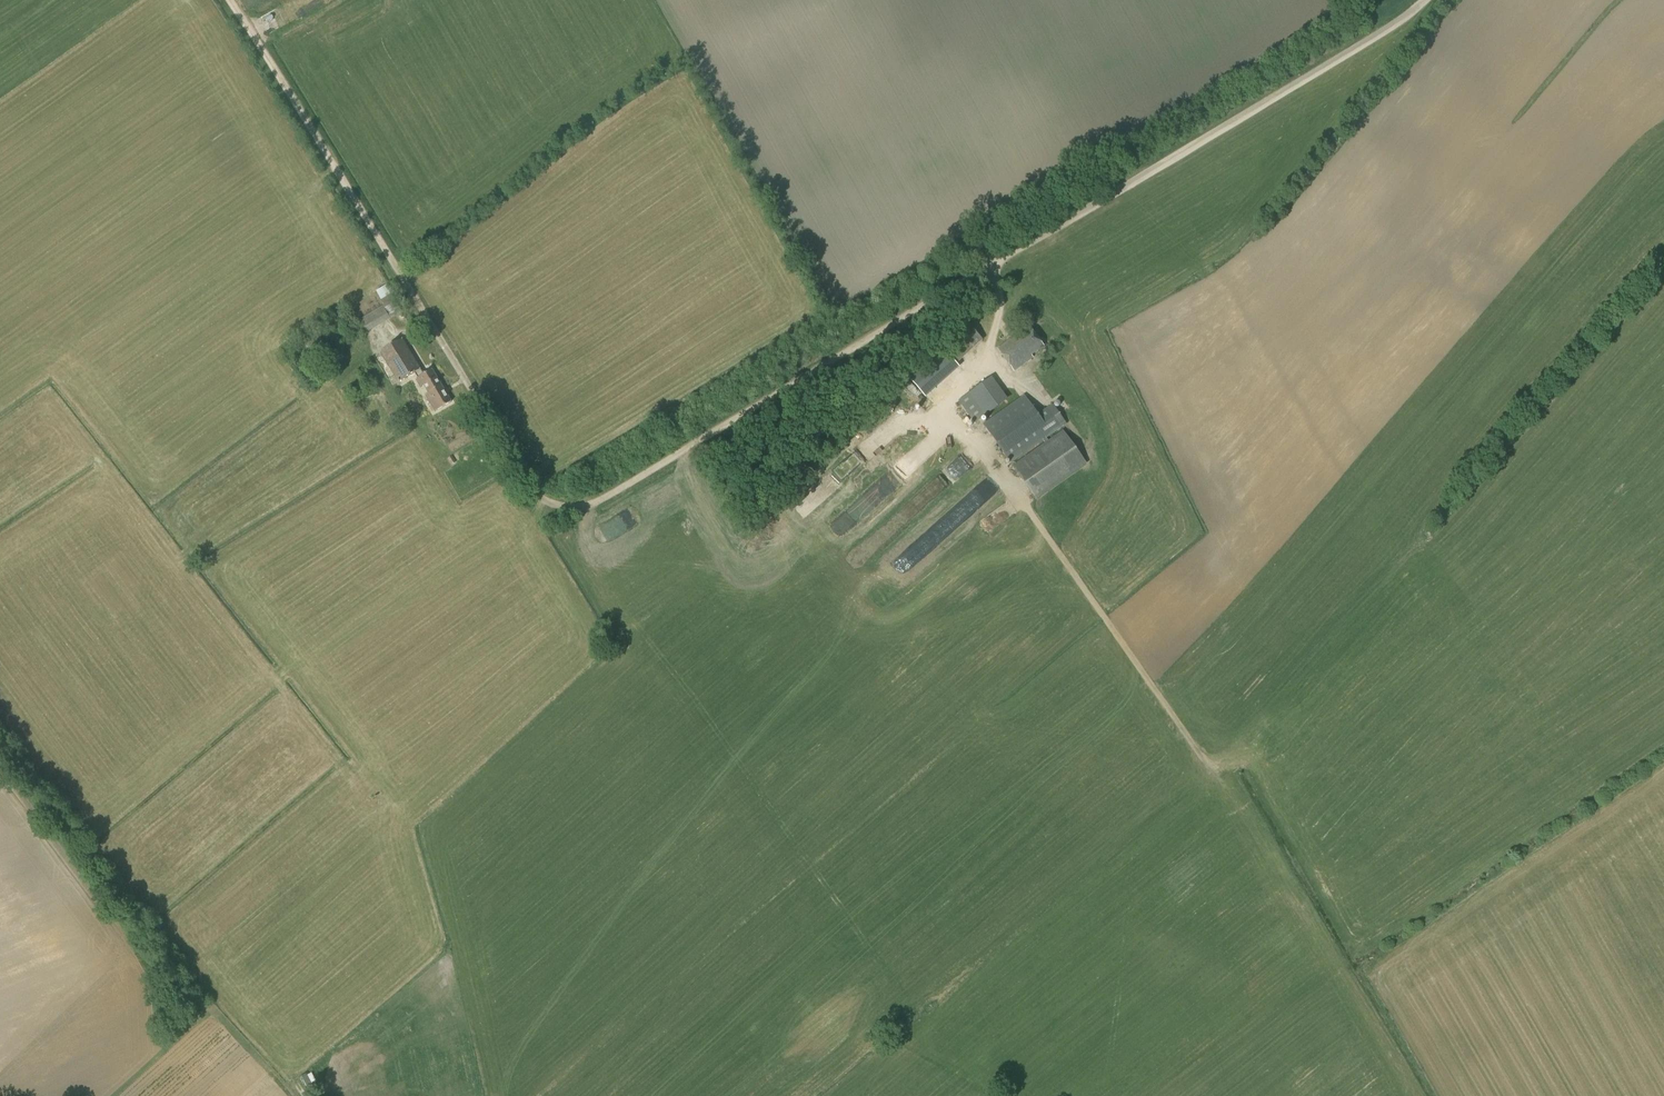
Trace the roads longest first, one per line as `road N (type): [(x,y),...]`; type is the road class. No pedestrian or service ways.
road 1 (track): [(232,0),(538,499),(567,512),(993,267)]
road 2 (unclassified): [(993,267),(1429,0)]

